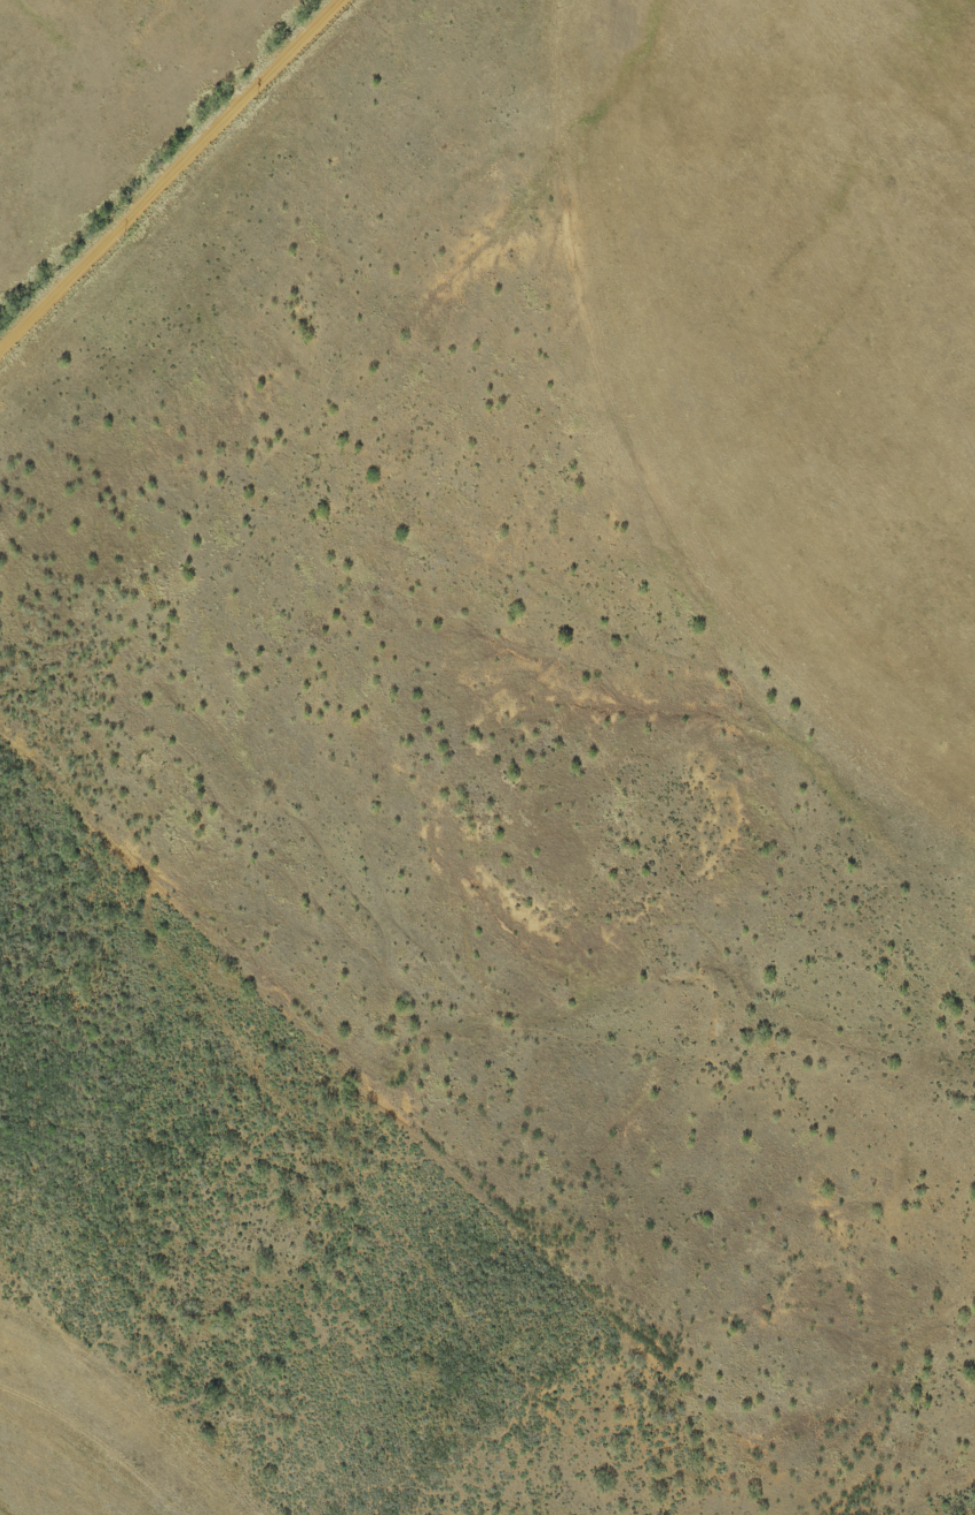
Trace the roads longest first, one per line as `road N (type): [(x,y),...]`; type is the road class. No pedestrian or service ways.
road 1 (residential): [(0,341),(326,0)]
road 2 (residential): [(974,171),(797,0)]

